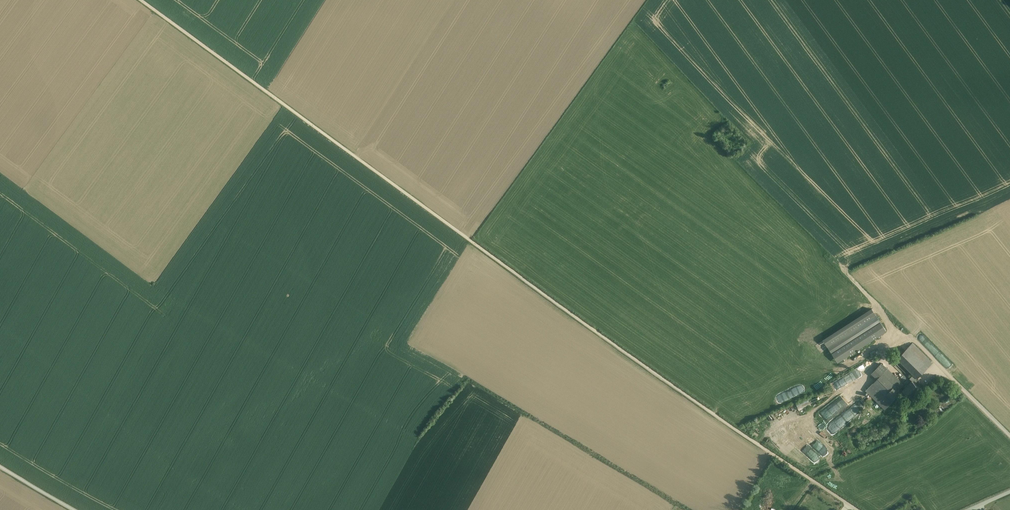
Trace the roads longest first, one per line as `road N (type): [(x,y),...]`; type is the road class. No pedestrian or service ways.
road 1 (unclassified): [(140,0),(857,509)]

